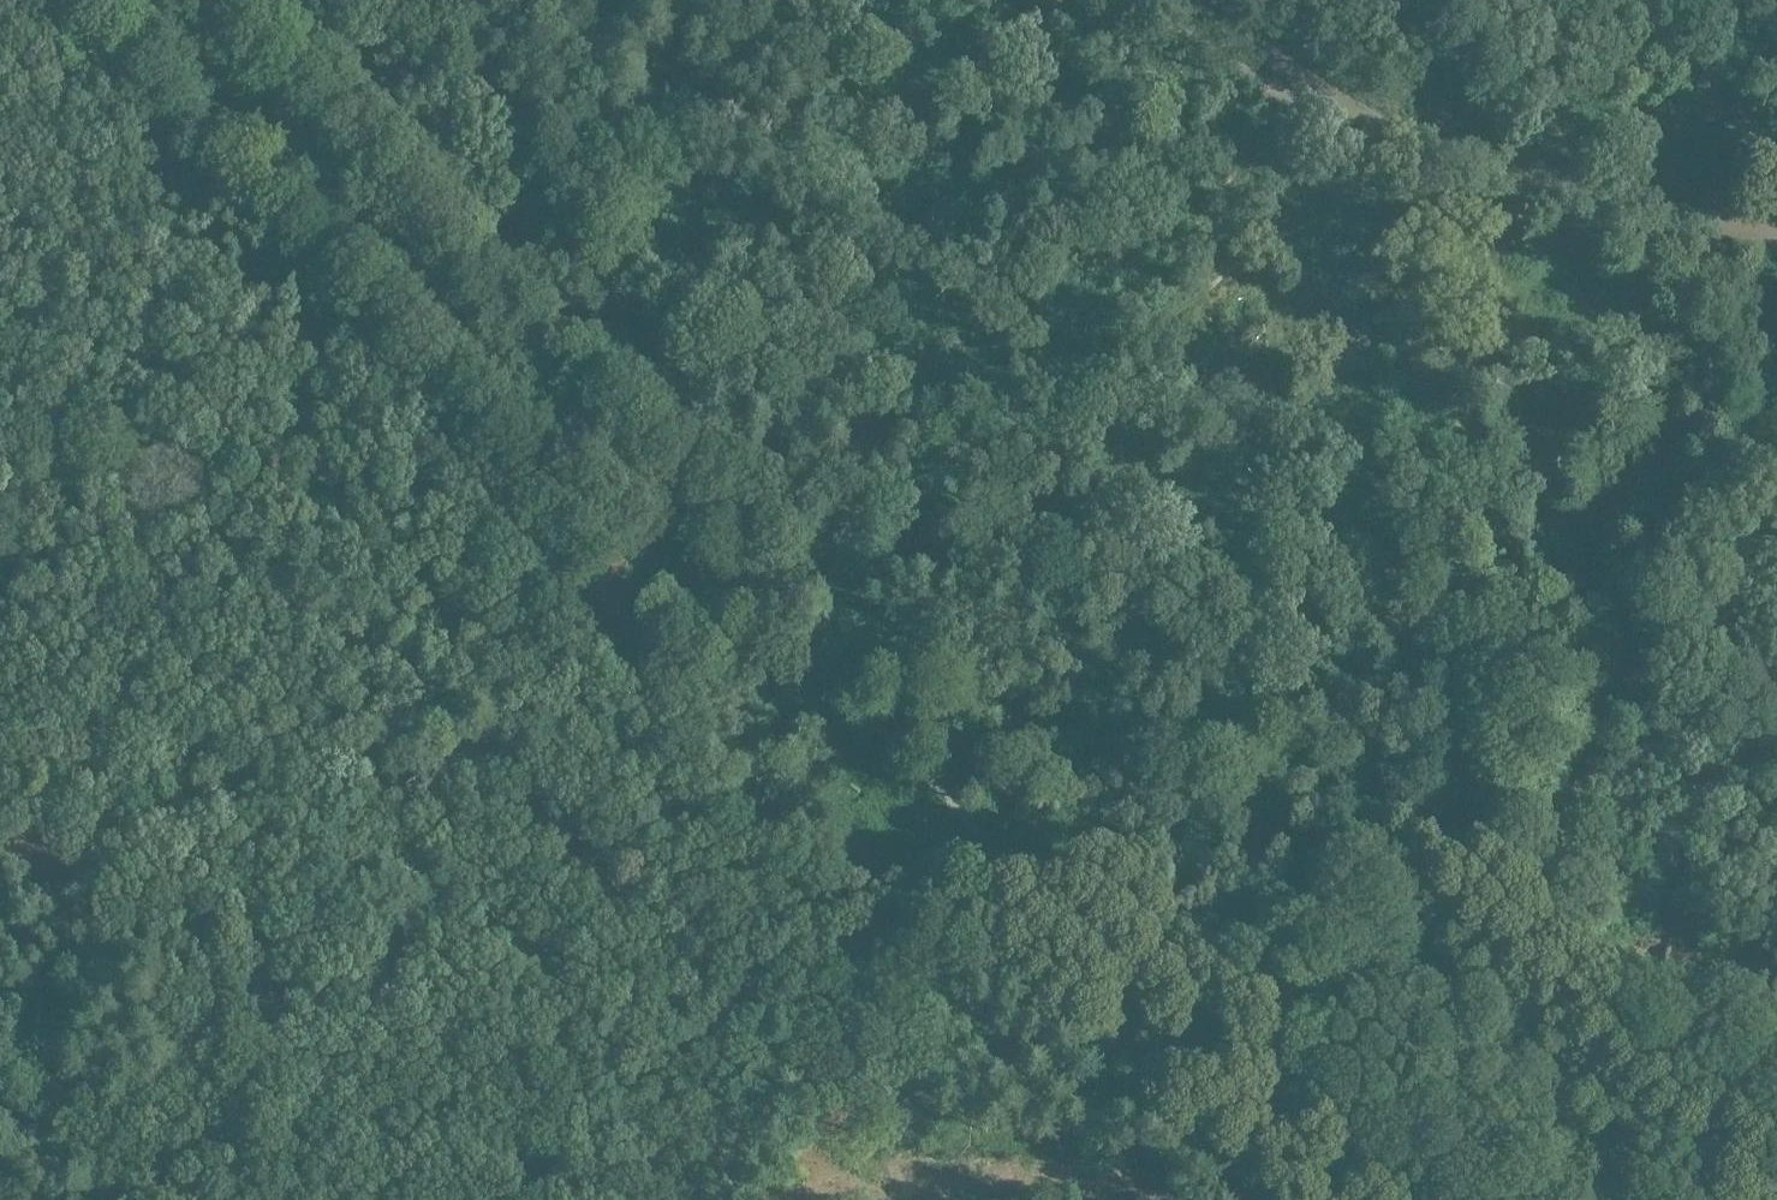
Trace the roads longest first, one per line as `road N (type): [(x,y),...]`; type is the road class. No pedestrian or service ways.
road 1 (unclassified): [(1776,239),(1429,150),(1181,0)]

